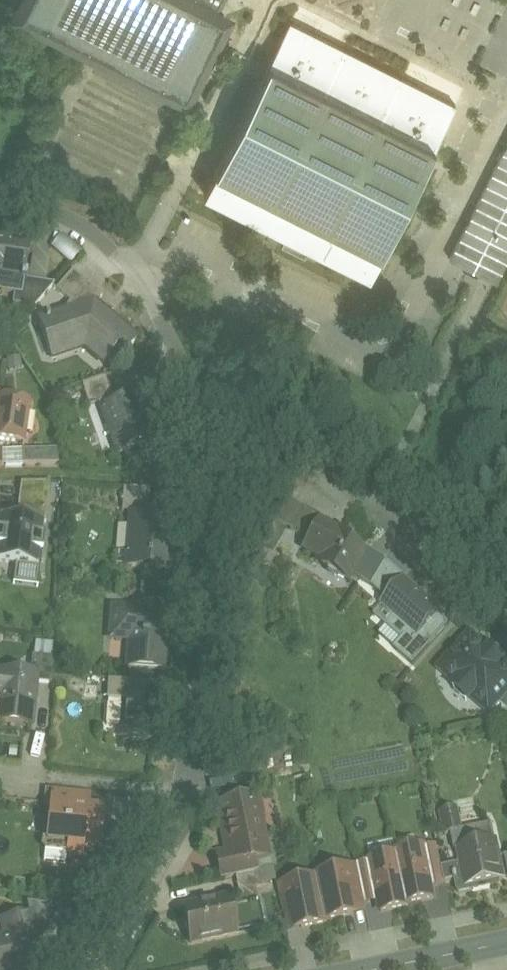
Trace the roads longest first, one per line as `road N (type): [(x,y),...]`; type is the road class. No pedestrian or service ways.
road 1 (residential): [(89,969),(185,825),(212,607),(195,368)]
road 2 (residential): [(506,618),(379,507),(195,368)]
road 3 (residential): [(195,368),(147,284),(82,223),(0,195)]
road 4 (secondary): [(372,969),(506,943)]

